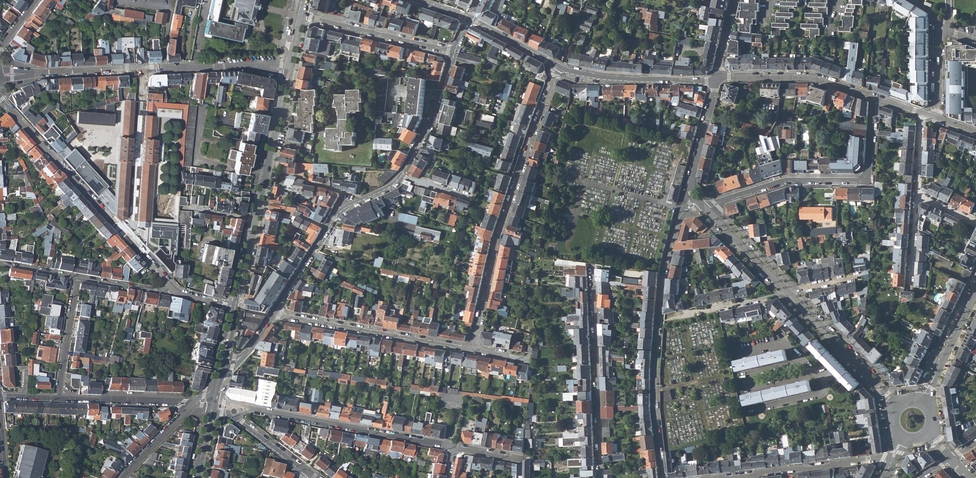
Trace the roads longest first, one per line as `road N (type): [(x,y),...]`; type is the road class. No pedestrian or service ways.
road 1 (residential): [(454,53),(432,124),(401,176),(340,210),(275,314)]
road 2 (residential): [(473,349),(497,242),(559,66)]
road 3 (residential): [(698,202),(680,219),(664,280),(654,401),(664,477)]
road 4 (residential): [(708,210),(900,407)]
road 5 (residential): [(708,210),(786,181),(857,182),(871,169),(875,98)]
road 6 (primary): [(289,71),(234,308)]
road 7 (residential): [(234,411),(455,447)]
road 8 (residential): [(593,270),(600,477)]
road 9 (residential): [(275,314),(473,349)]
road 10 (residential): [(0,99),(123,235)]
road 11 (residential): [(722,477),(891,462)]
road 12 (residential): [(717,80),(813,77),(875,98)]
road 13 (residential): [(717,80),(615,80),(559,66)]
road 14 (residential): [(454,53),(302,16)]
road 15 (residential): [(142,70),(289,71)]
road 16 (residential): [(0,75),(142,70)]
road 17 (residential): [(975,38),(938,22),(936,119)]
road 18 (residential): [(192,407),(57,399)]
road 19 (residential): [(717,80),(690,181),(698,202)]
road 20 (residential): [(921,403),(975,292)]
road 21 (residential): [(57,399),(77,279)]

